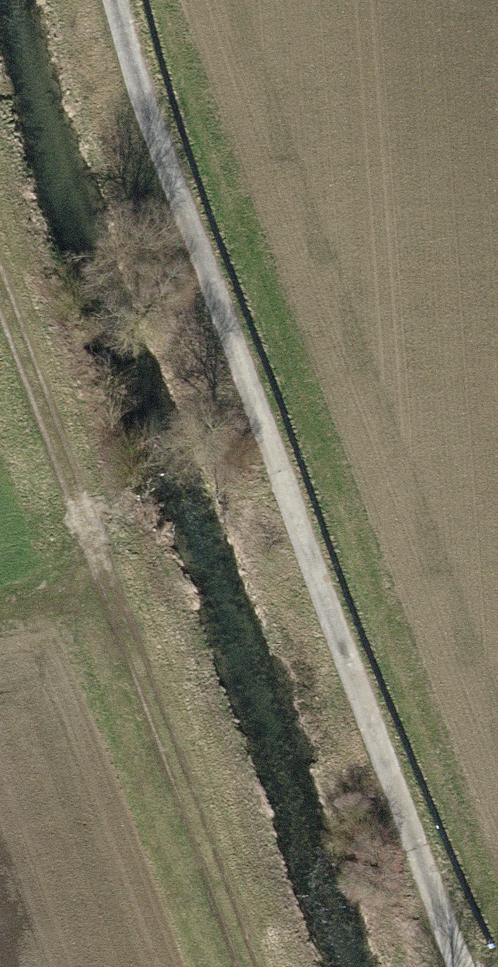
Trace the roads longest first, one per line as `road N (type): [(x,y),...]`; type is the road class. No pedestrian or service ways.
road 1 (track): [(473,966),(125,0)]
road 2 (track): [(0,602),(114,582),(0,266)]
road 3 (track): [(114,582),(248,966)]

